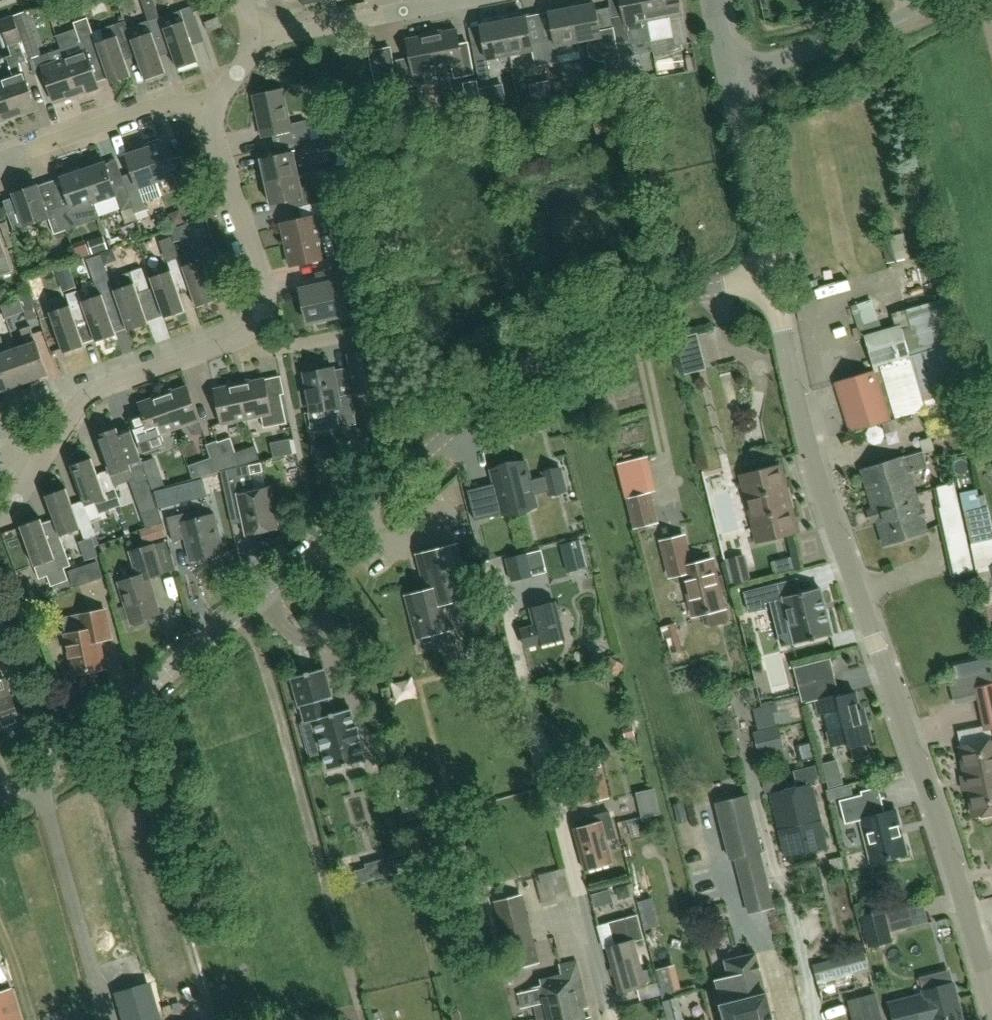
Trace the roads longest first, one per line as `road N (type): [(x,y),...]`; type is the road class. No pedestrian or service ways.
road 1 (residential): [(770,276),(609,316),(536,359),(123,710),(0,797)]
road 2 (residential): [(991,998),(944,833),(816,470),(770,276)]
road 3 (residential): [(0,521),(81,399),(250,336),(258,326),(266,288),(214,130),(215,107)]
road 4 (residential): [(0,165),(172,102),(215,107)]
road 5 (residential): [(728,75),(898,21),(935,0)]
road 6 (residential): [(253,39),(459,0)]
road 7 (residential): [(770,276),(728,75)]

